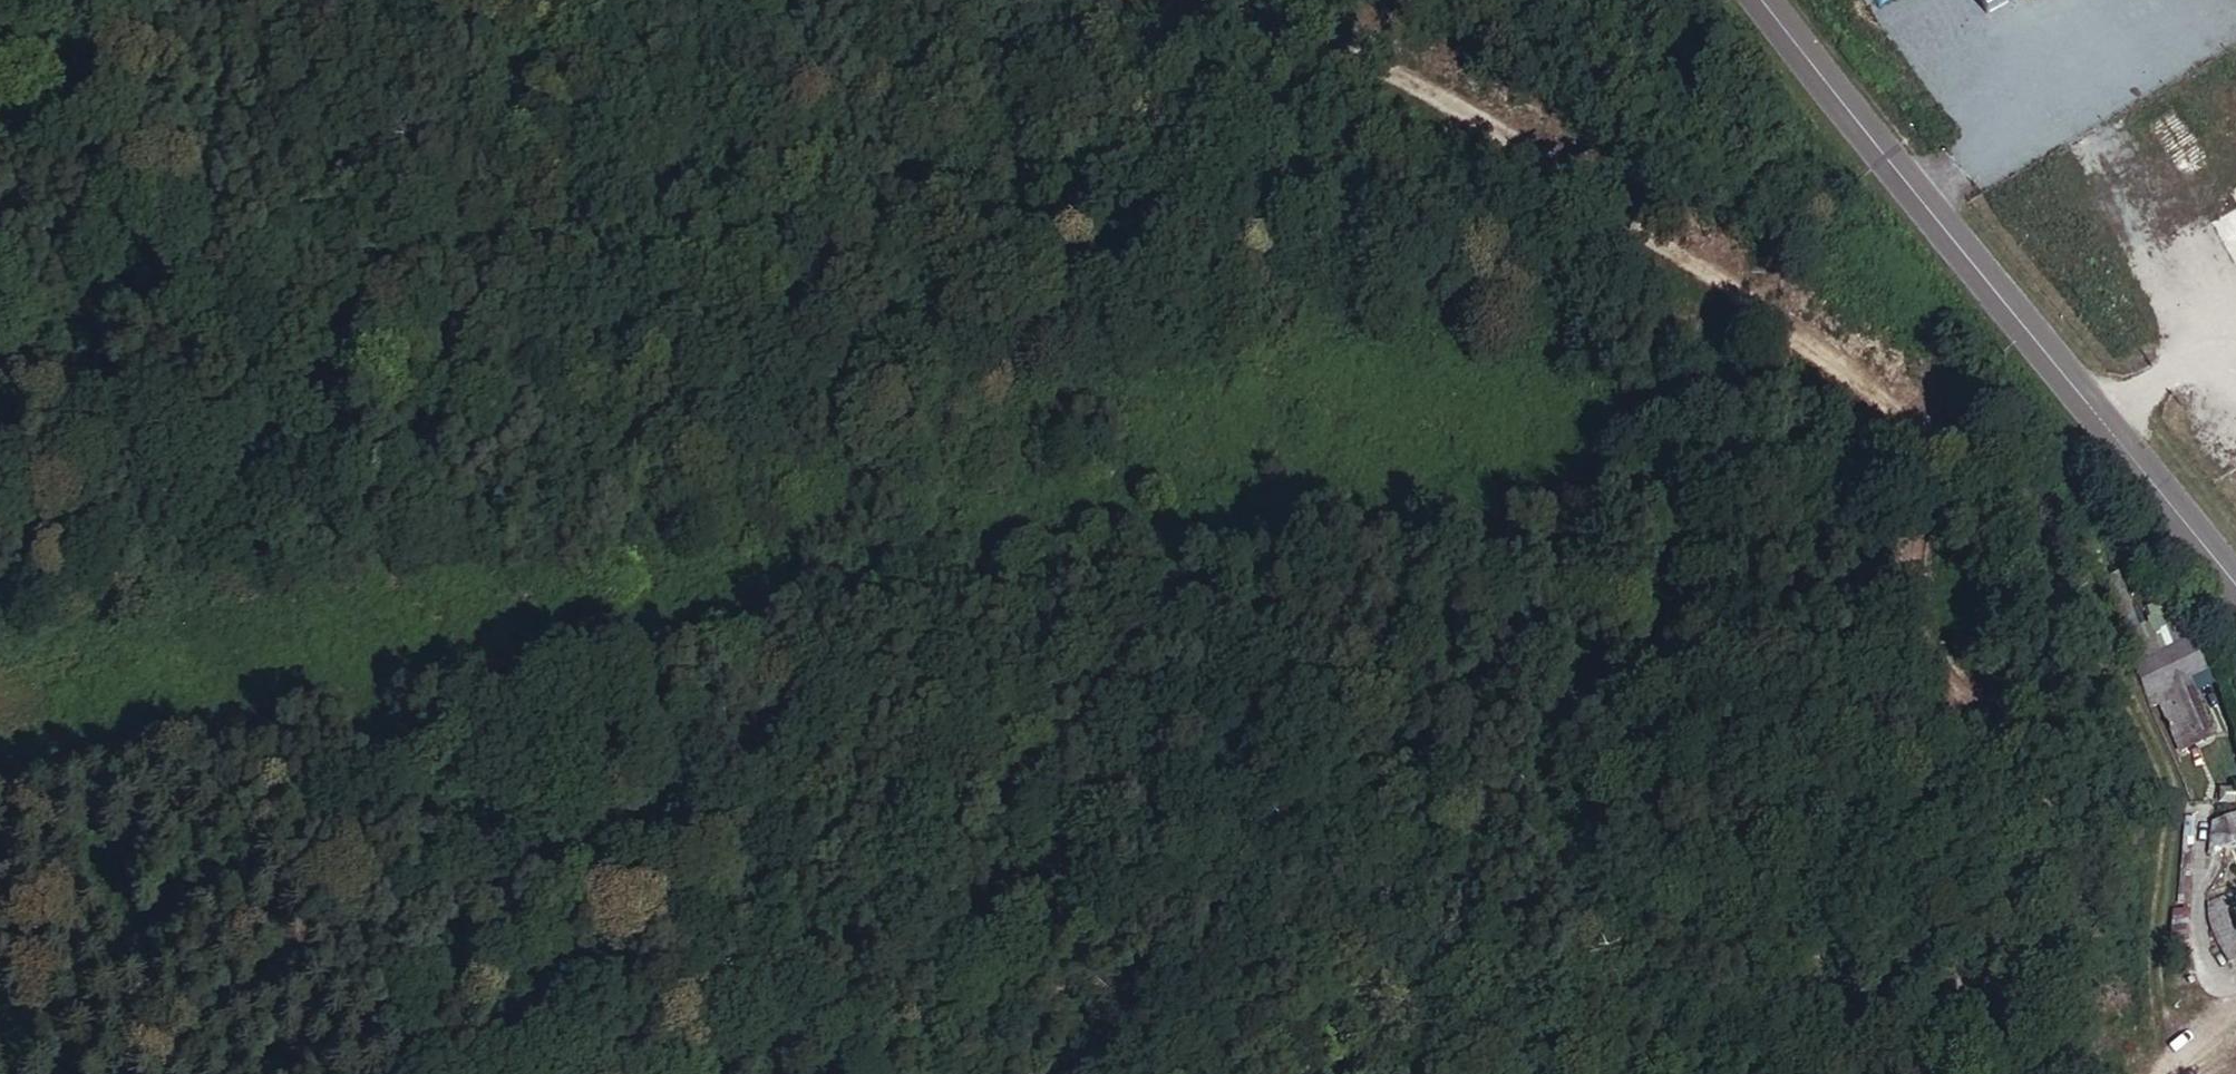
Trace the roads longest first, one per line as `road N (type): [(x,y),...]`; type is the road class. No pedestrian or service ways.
road 1 (tertiary): [(1762,0),(2235,586)]

